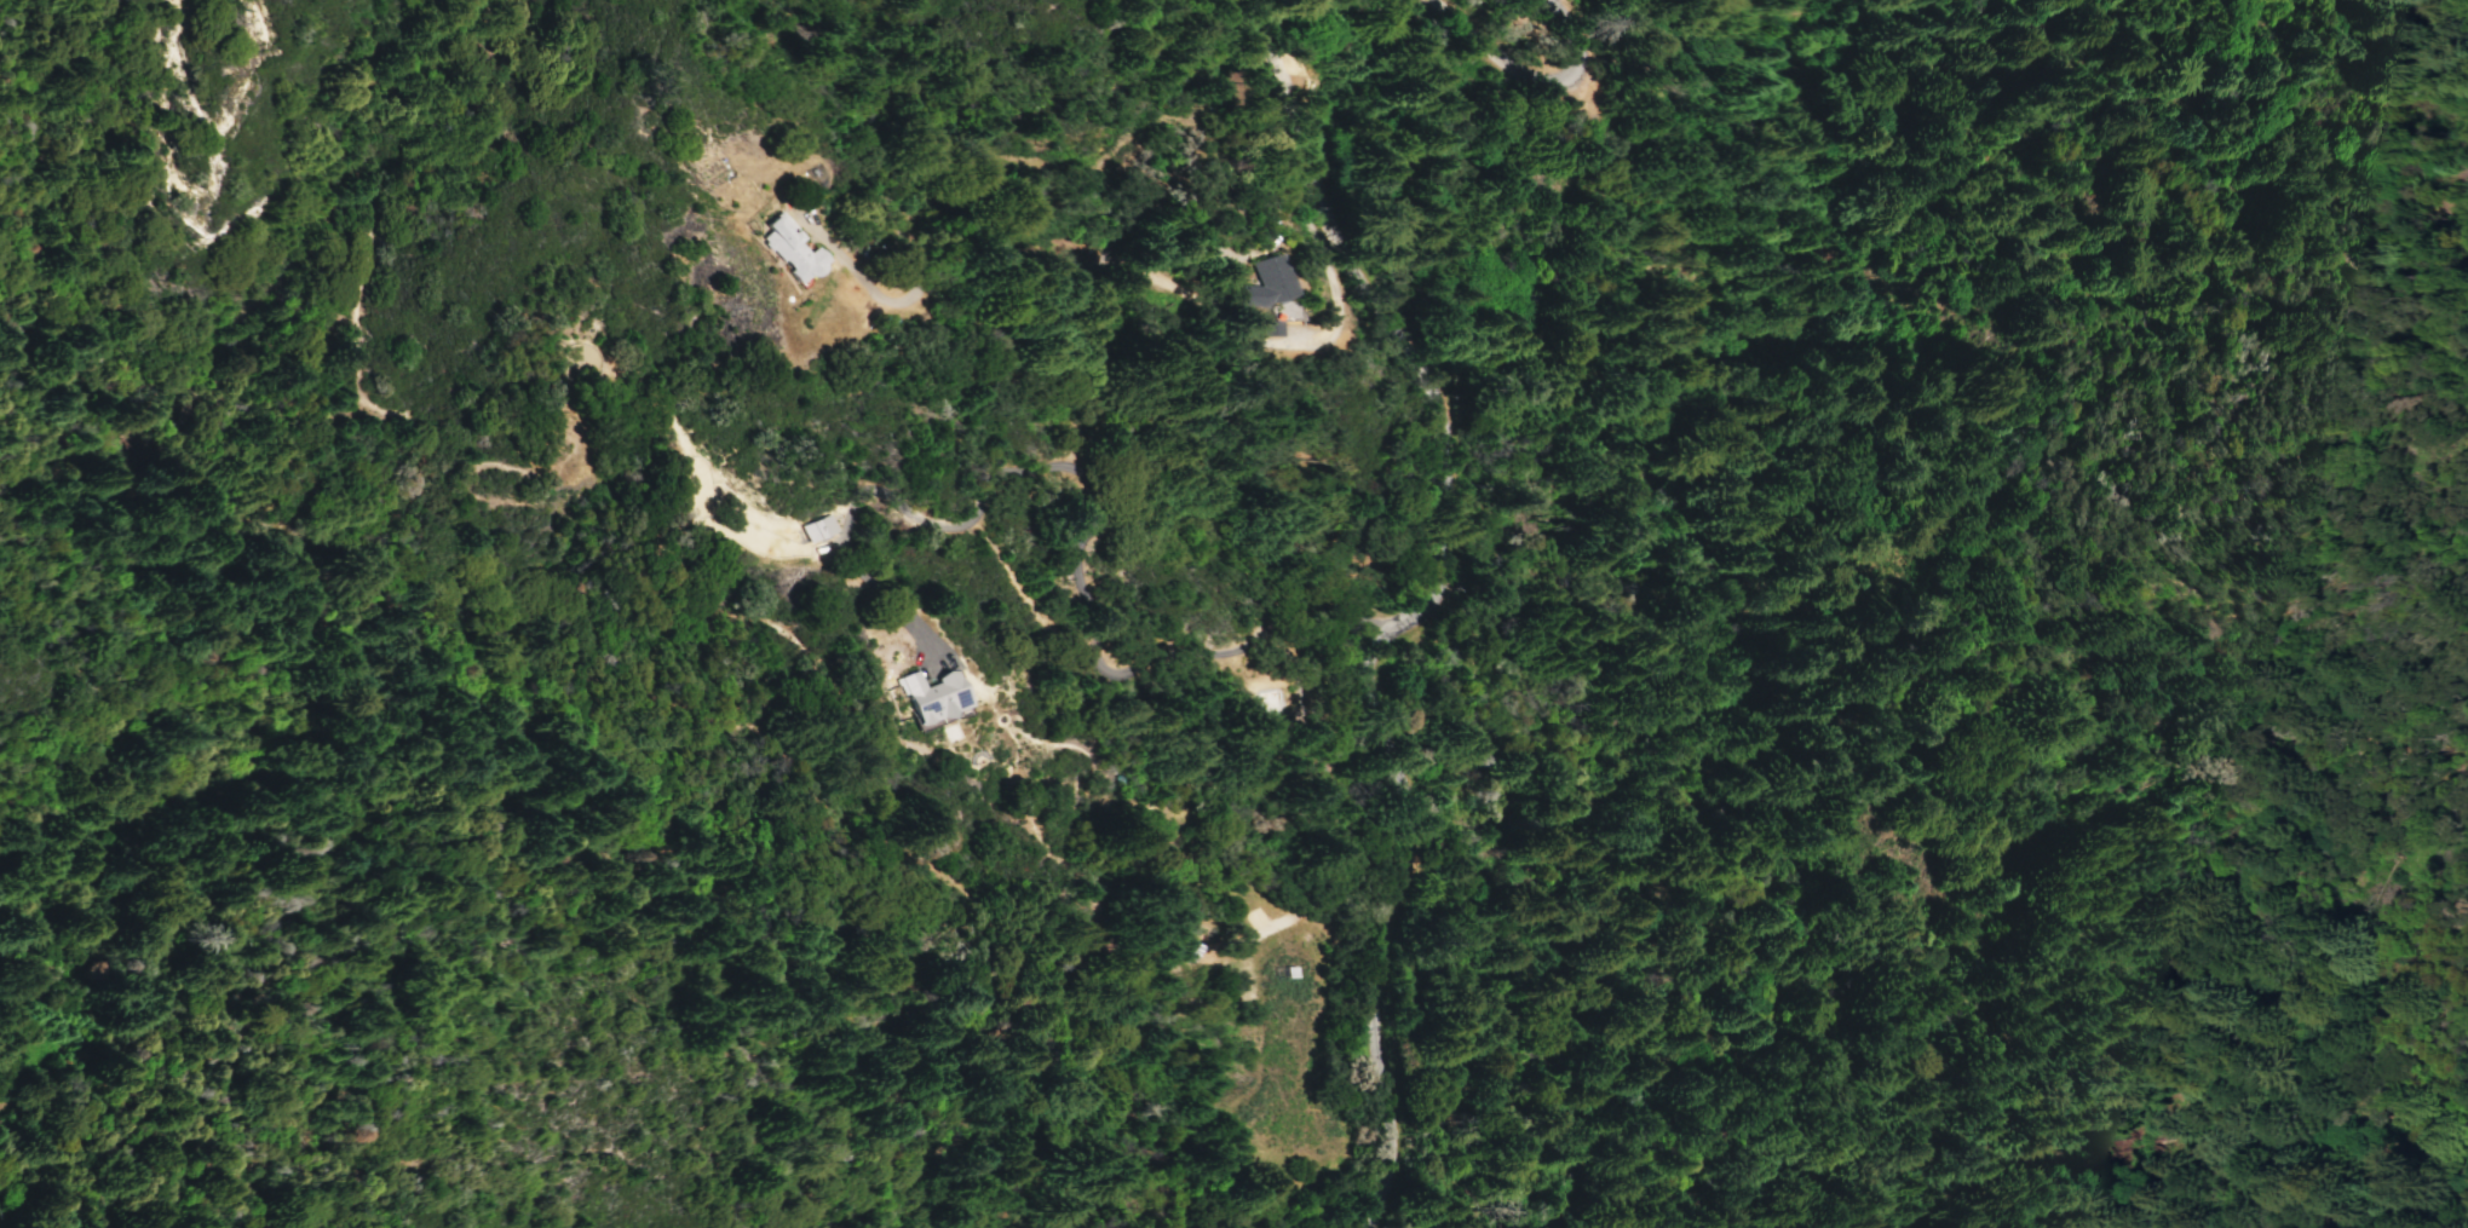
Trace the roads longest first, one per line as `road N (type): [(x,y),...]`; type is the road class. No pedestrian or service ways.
road 1 (tertiary): [(1373,1227),(1397,1154),(1374,1030),(1380,927),(1409,855),(1417,802),(1375,693),(1376,661),(1386,630),(1449,589),(1456,452),(1433,358),(1375,286),(1324,181),(1308,85),(1281,22)]
road 2 (tertiary): [(1446,0),(1512,69),(1548,83),(1574,73),(1578,47),(1549,0)]

